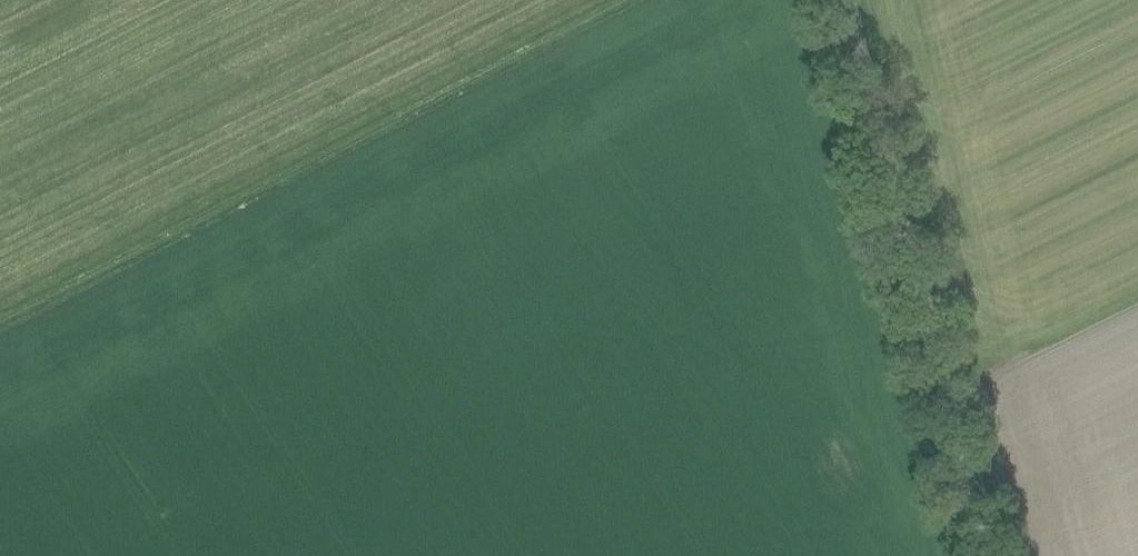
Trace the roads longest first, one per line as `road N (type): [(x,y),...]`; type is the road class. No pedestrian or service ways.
road 1 (unclassified): [(849,0),(994,555)]

